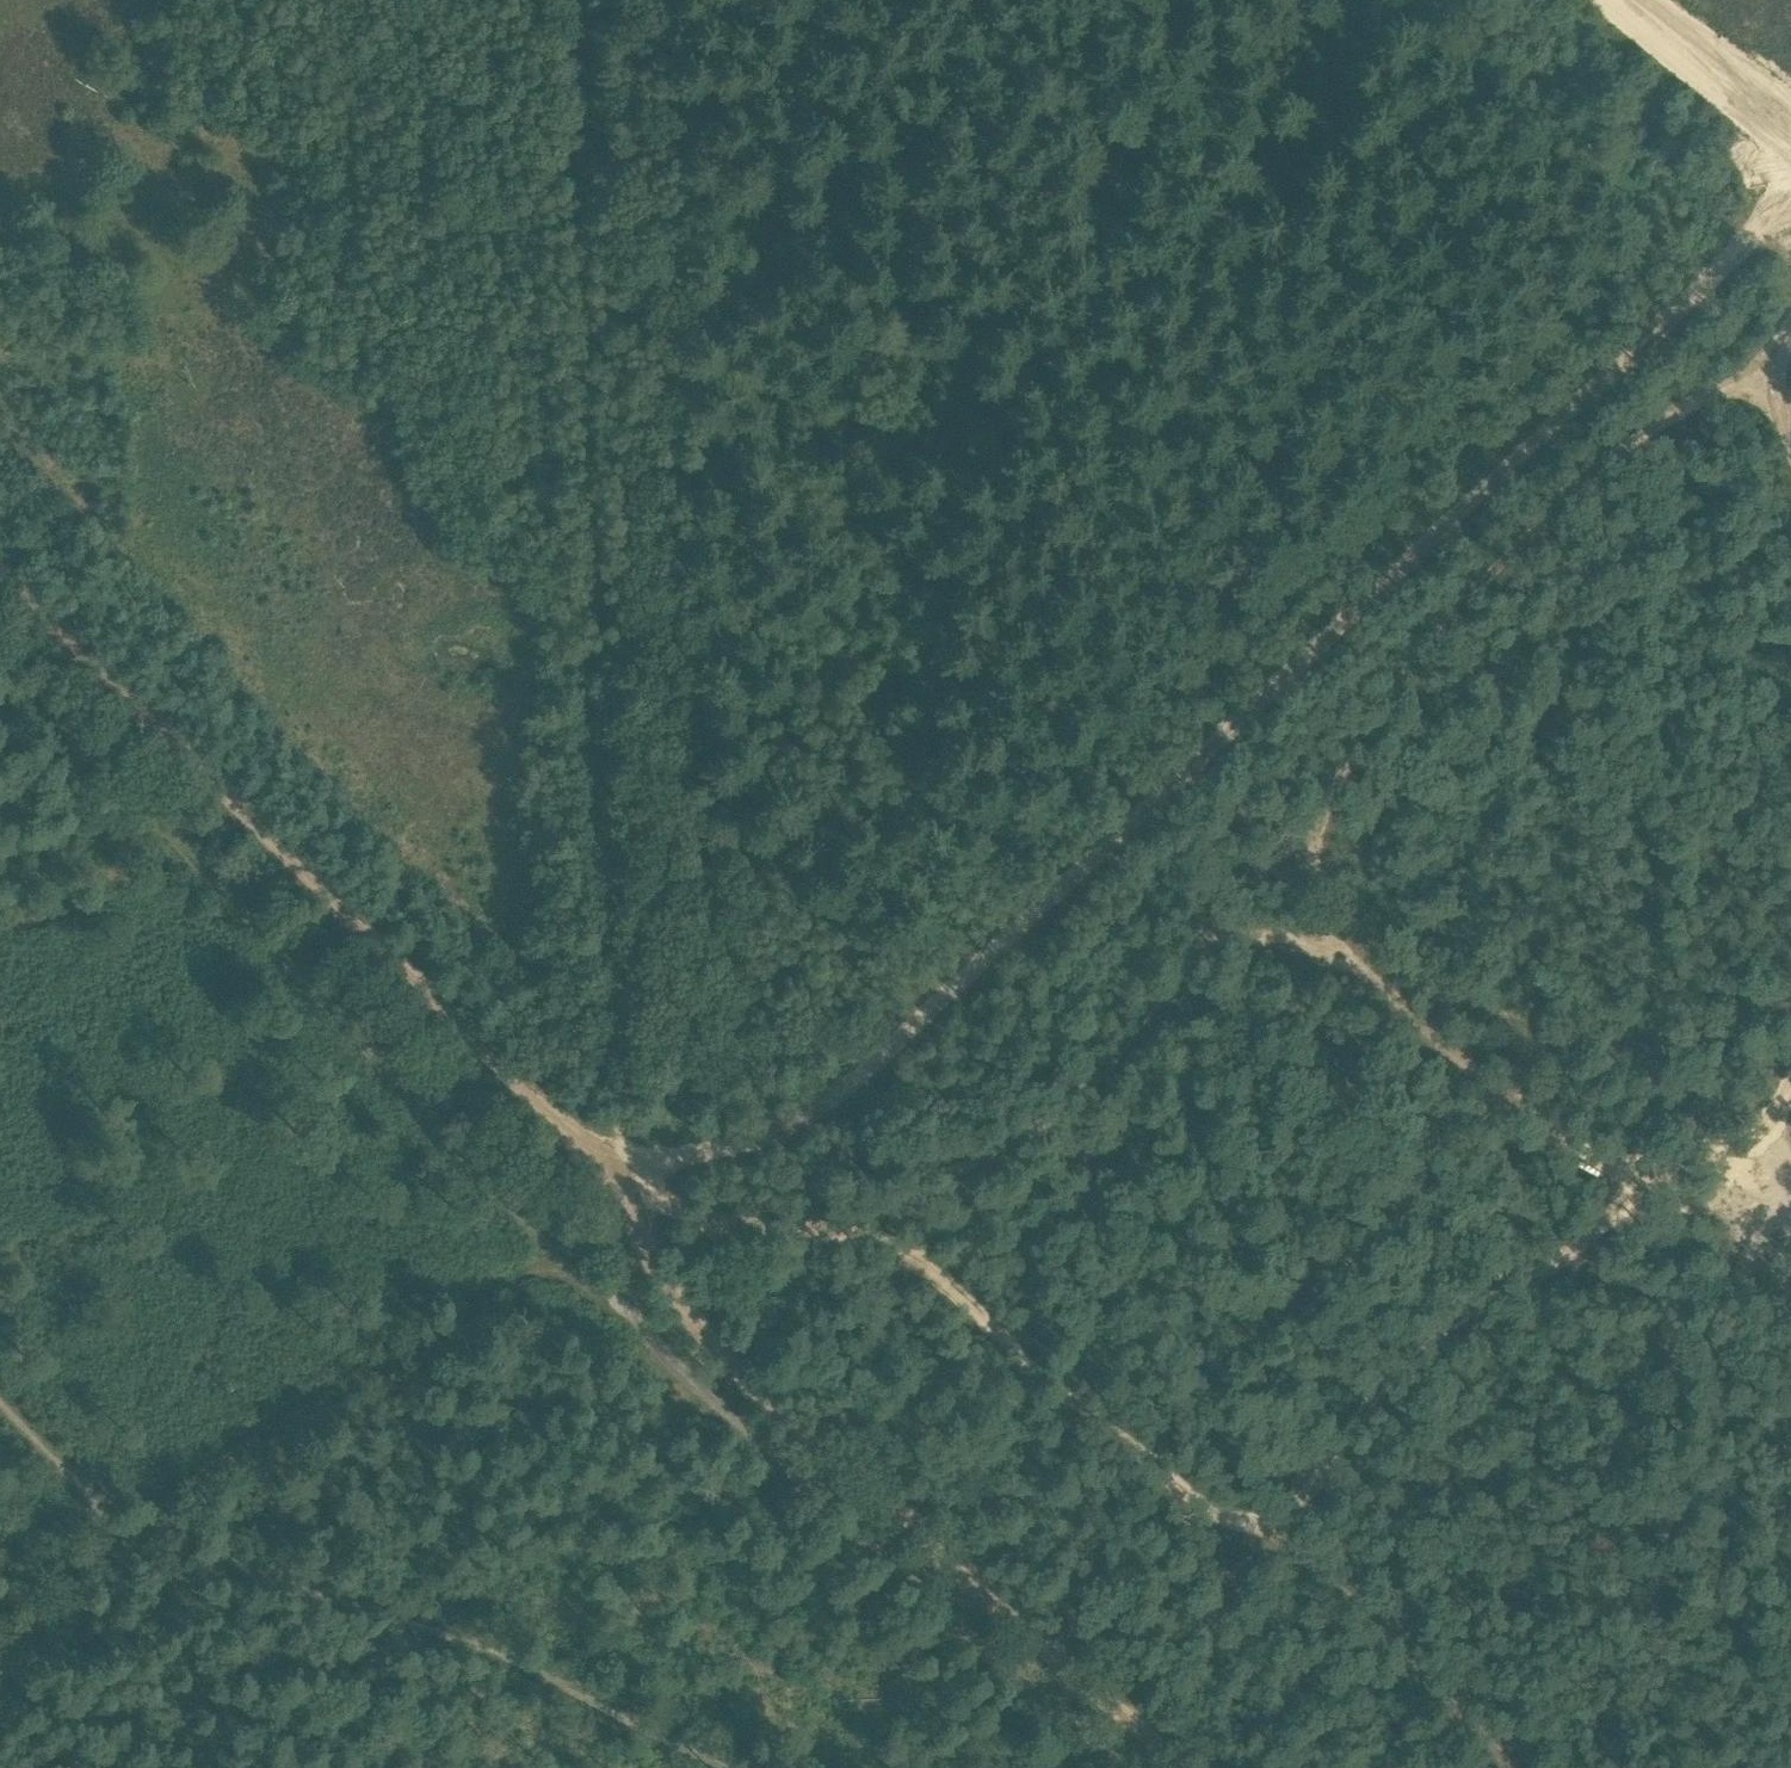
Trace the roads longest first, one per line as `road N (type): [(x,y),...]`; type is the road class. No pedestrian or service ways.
road 1 (track): [(1790,196),(1656,334),(789,1128),(632,1175),(0,568)]
road 2 (track): [(636,1300),(24,696),(0,684)]
road 3 (track): [(0,1610),(573,1235)]
road 4 (unclassified): [(1118,1767),(636,1300)]
road 5 (track): [(1790,139),(1620,0)]

